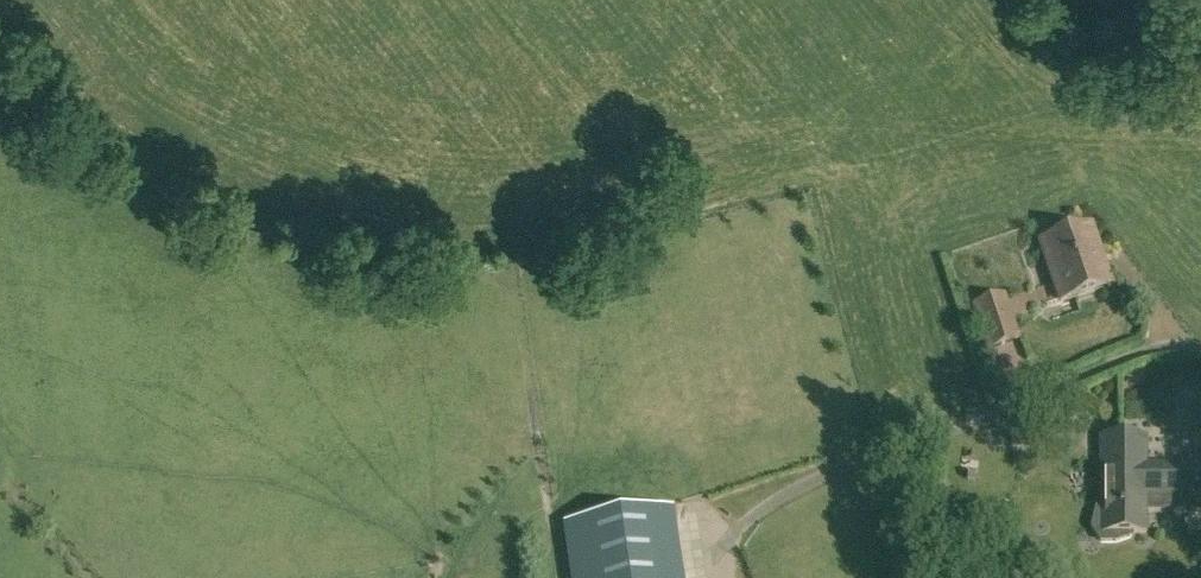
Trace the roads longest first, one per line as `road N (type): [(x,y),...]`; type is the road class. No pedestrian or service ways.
road 1 (residential): [(701,577),(730,534),(759,511),(1132,356),(1200,345)]

